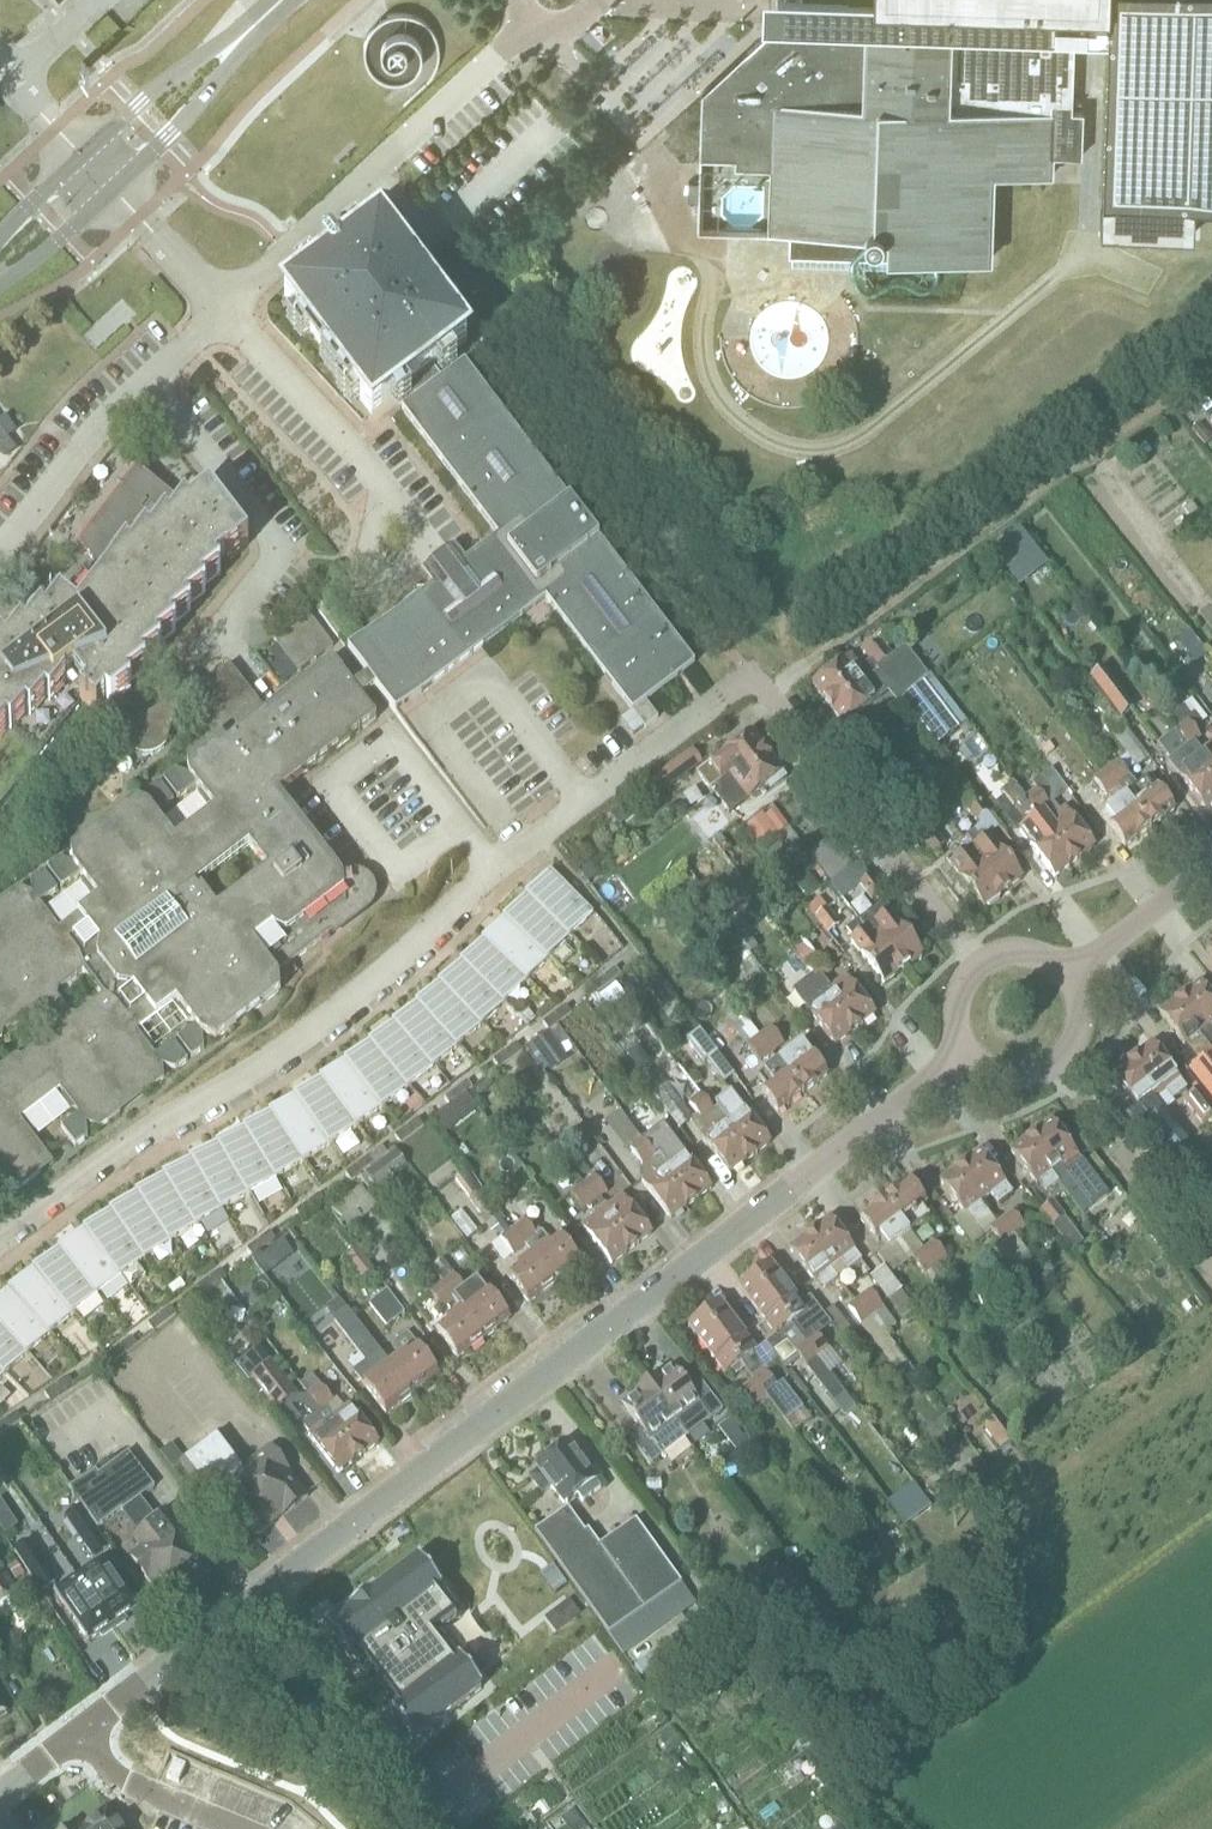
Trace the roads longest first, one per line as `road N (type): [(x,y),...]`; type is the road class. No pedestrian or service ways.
road 1 (residential): [(969,1052),(78,1732)]
road 2 (unclassified): [(0,1238),(137,1137),(328,1024),(494,870),(748,683)]
road 3 (unclassified): [(223,310),(513,33)]
road 4 (residential): [(979,965),(779,704),(748,683)]
road 5 (unclassified): [(211,640),(277,555),(146,380)]
road 6 (track): [(1211,1263),(1056,1063)]
road 7 (unclassified): [(371,478),(223,310)]
road 8 (unclassified): [(0,548),(146,380)]
road 9 (tertiary): [(255,23),(155,87),(83,155)]
road 10 (tertiary): [(113,187),(181,122),(255,23)]
road 11 (unclassified): [(371,478),(353,564),(376,592),(430,546)]
road 12 (residential): [(78,1732),(121,1777),(239,1828)]
road 13 (residential): [(969,1052),(1010,1075),(1056,1063),(1079,1022),(1067,976)]
road 14 (residential): [(1067,976),(1211,865)]
road 15 (unclassified): [(223,310),(113,187)]
road 16 (tertiary): [(0,283),(113,187)]

